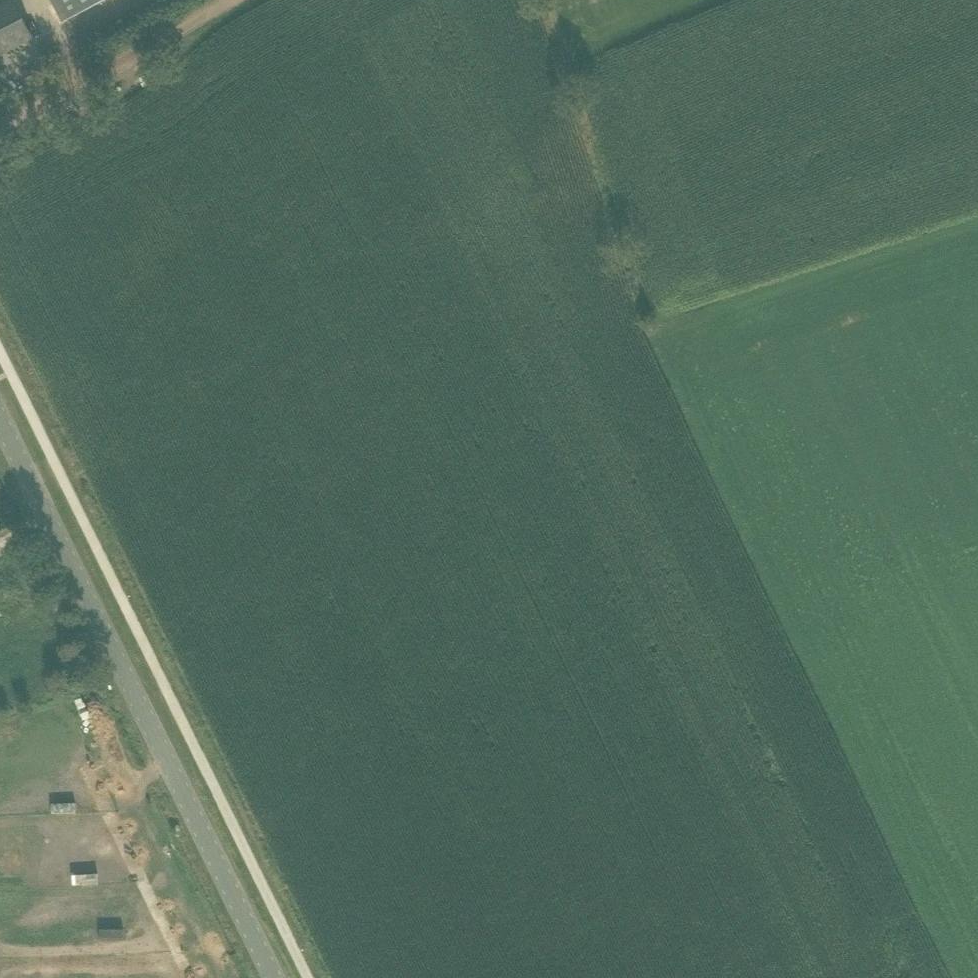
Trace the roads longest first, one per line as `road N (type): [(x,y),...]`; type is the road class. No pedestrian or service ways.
road 1 (tertiary): [(274,977),(0,416)]
road 2 (track): [(0,133),(265,0)]

